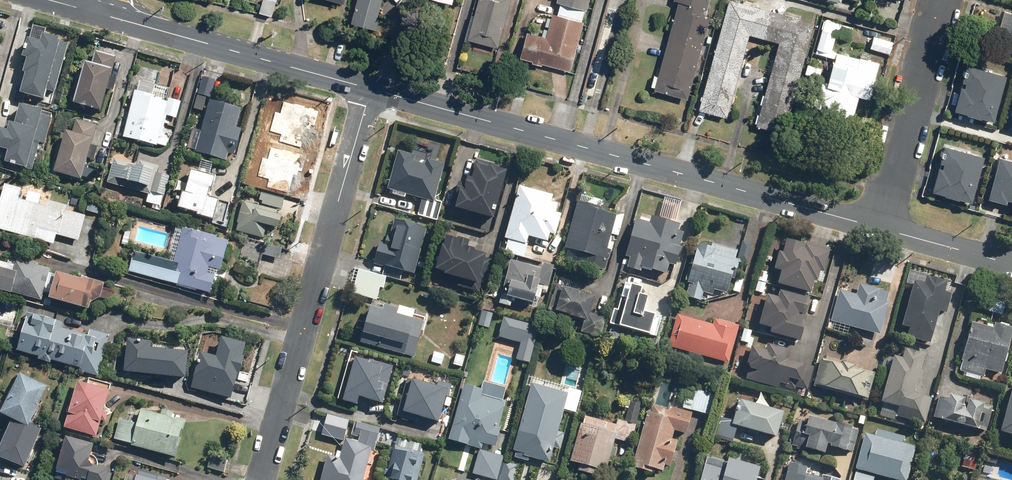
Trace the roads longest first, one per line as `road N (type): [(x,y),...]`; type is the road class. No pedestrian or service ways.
road 1 (secondary): [(877,227),(370,88)]
road 2 (residential): [(261,479),(370,88)]
road 3 (secondary): [(370,88),(95,12)]
road 4 (residential): [(877,227),(936,0)]
road 5 (secondary): [(1011,264),(877,227)]

